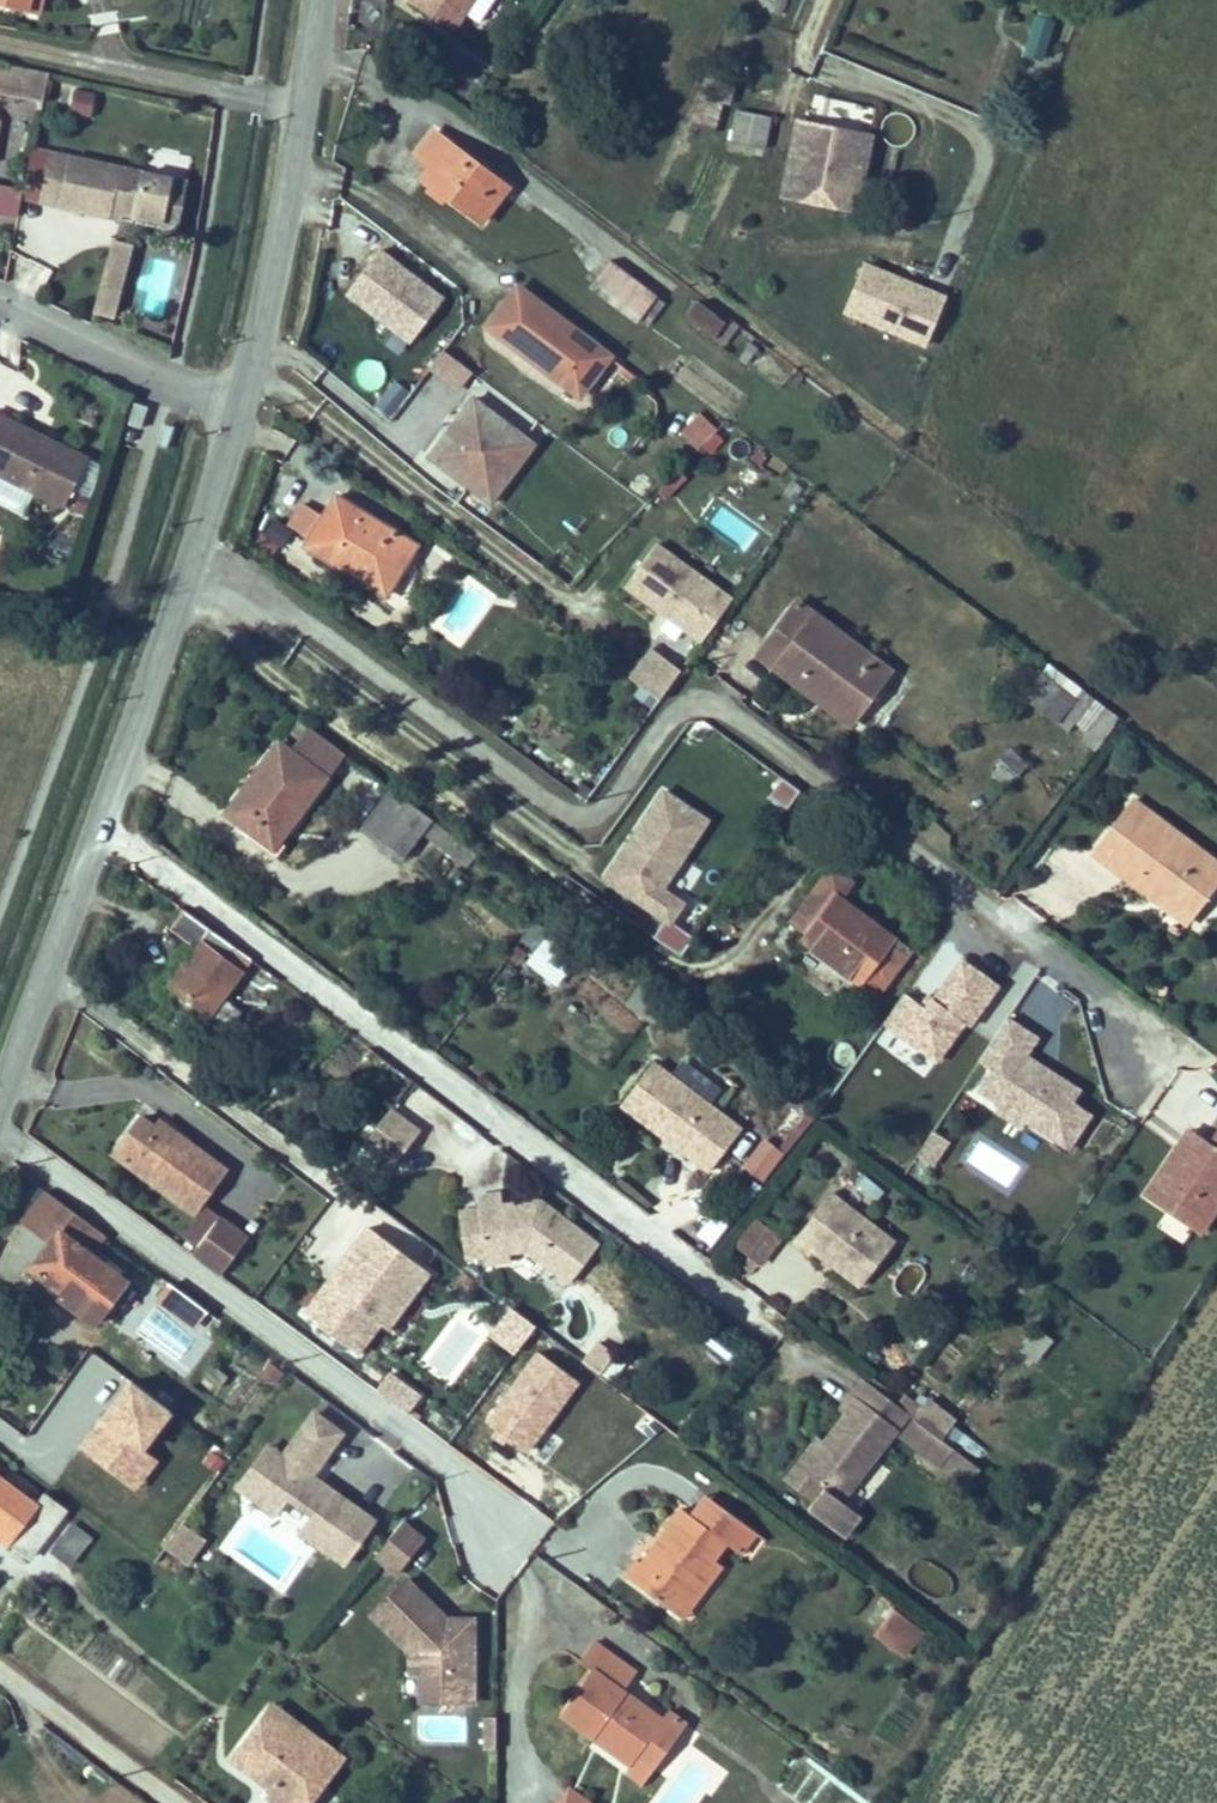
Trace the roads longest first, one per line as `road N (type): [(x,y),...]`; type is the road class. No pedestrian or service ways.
road 1 (residential): [(192,564),(260,592),(573,816),(597,812),(666,721),(700,707),(725,712),(1168,1039)]
road 2 (residential): [(779,1337),(101,821)]
road 3 (residential): [(0,1130),(513,1520)]
road 4 (tertiary): [(319,0),(277,257),(241,407)]
road 5 (tertiary): [(101,821),(0,1098)]
road 6 (tertiary): [(192,564),(101,821)]
road 7 (residential): [(241,407),(0,297)]
road 8 (residential): [(178,1802),(0,1673)]
road 9 (tertiary): [(241,407),(192,564)]

